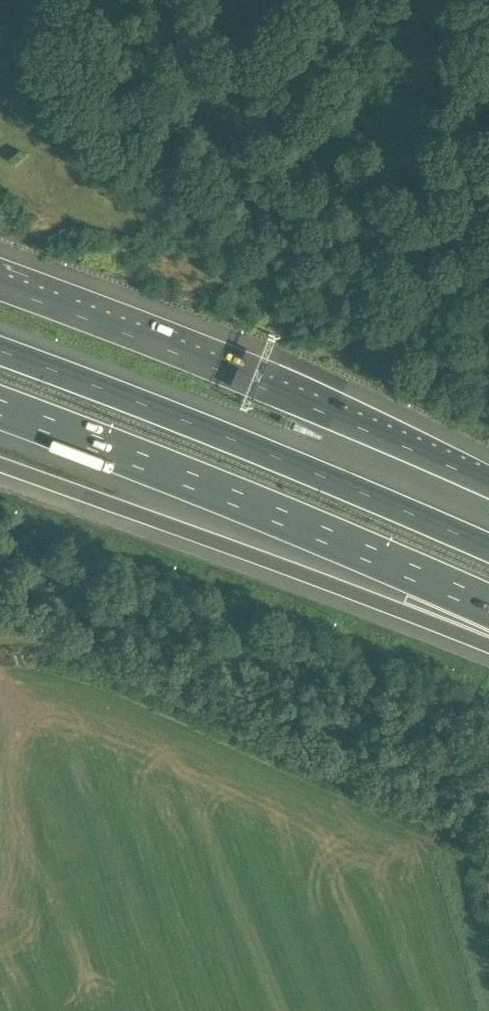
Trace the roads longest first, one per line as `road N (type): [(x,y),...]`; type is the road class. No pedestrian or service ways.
road 1 (motorway): [(0,408),(305,527),(488,611)]
road 2 (motorway): [(488,547),(0,346)]
road 3 (motorway): [(488,486),(0,289)]
road 4 (motorway): [(0,470),(488,633)]

